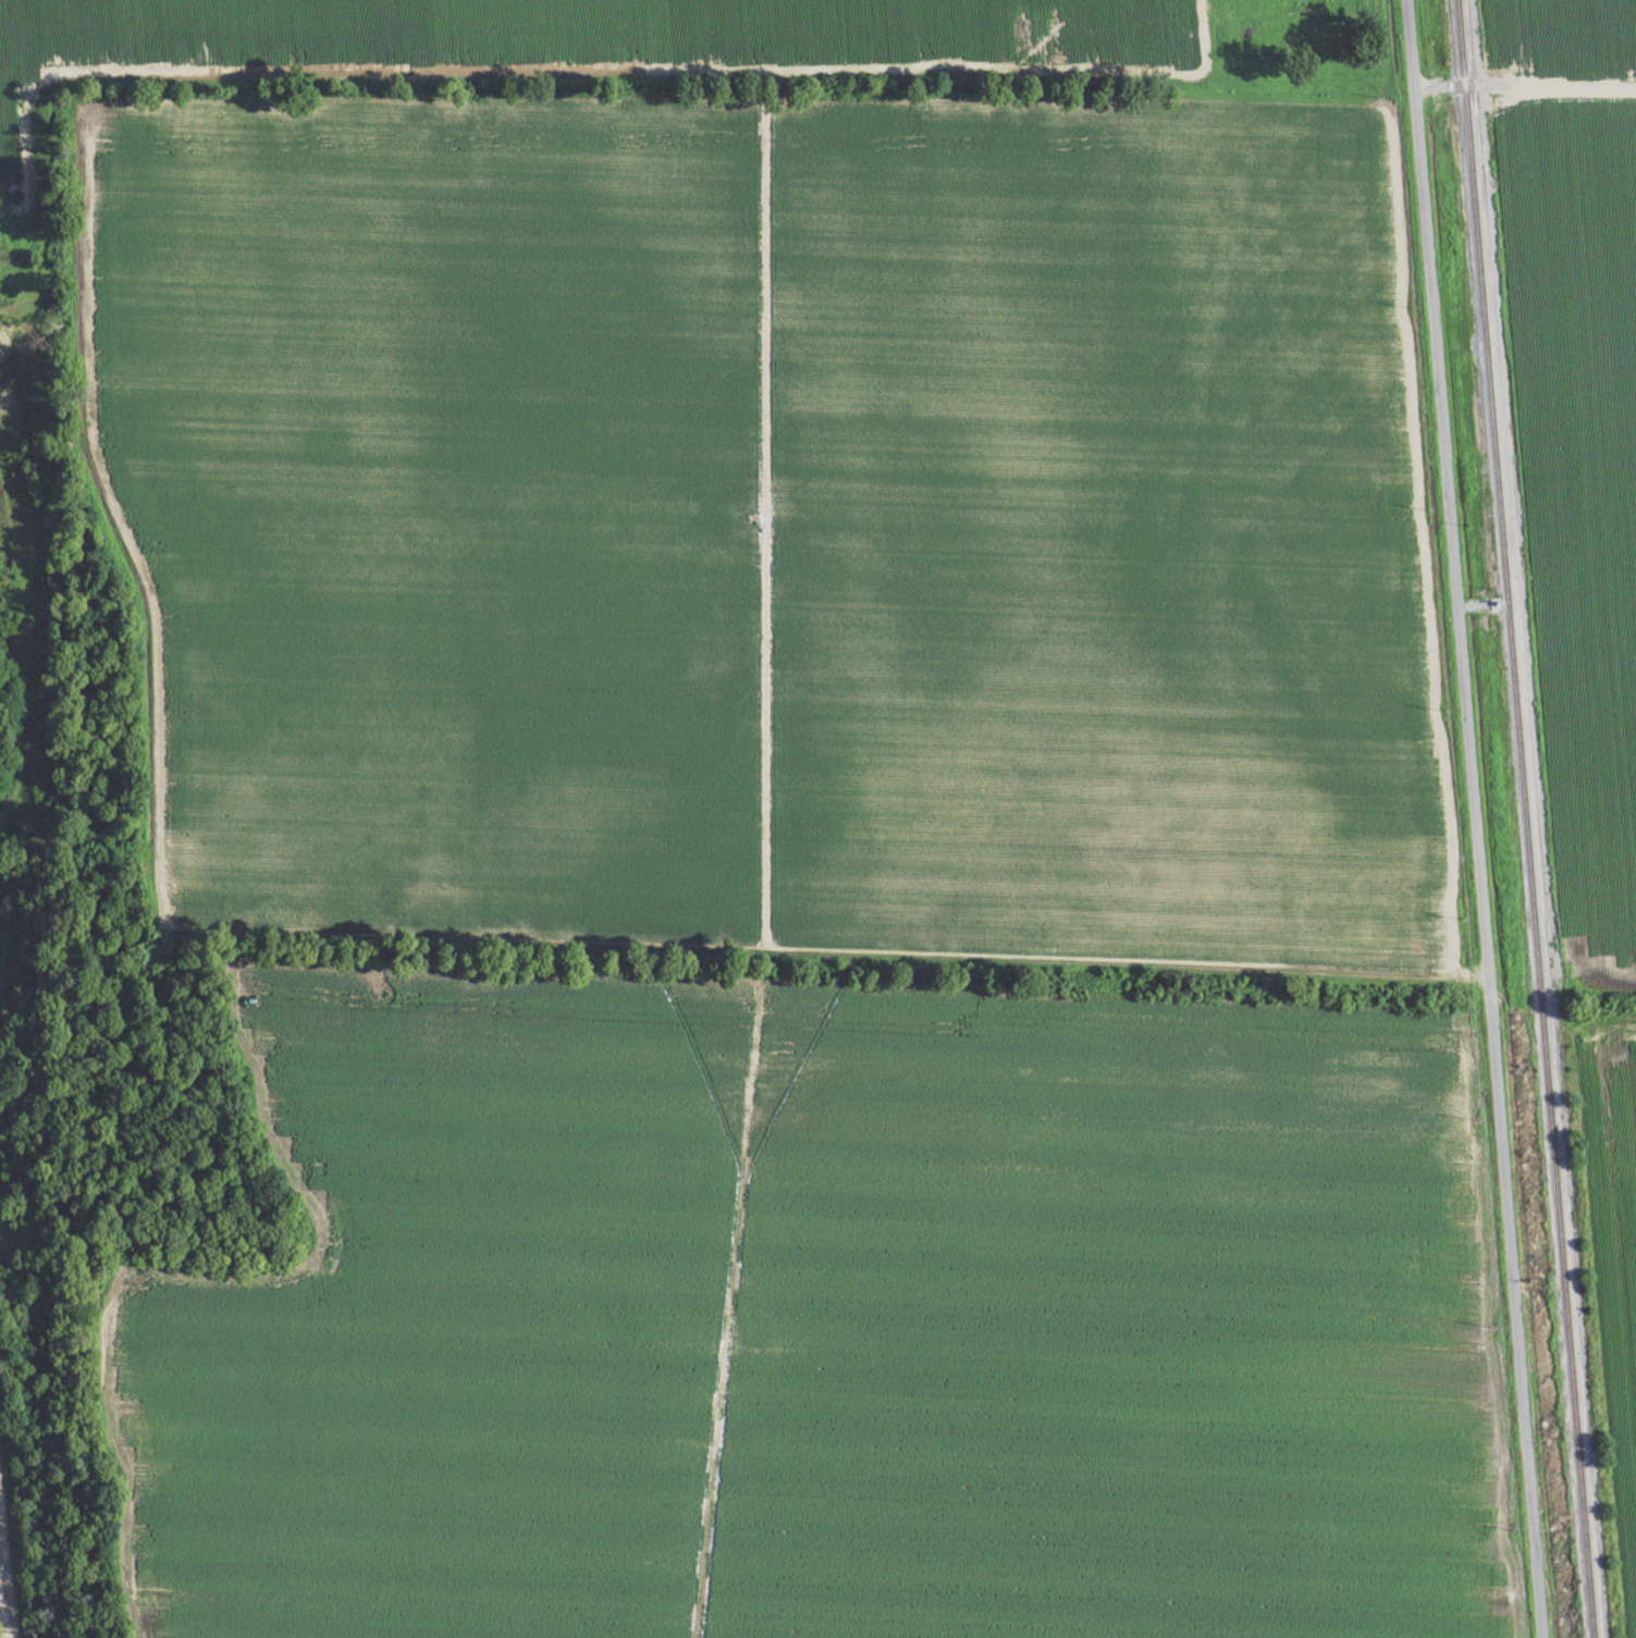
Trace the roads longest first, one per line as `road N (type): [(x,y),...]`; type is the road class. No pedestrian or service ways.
road 1 (residential): [(1545,1637),(1409,0)]
road 2 (residential): [(1635,85),(1416,88)]

